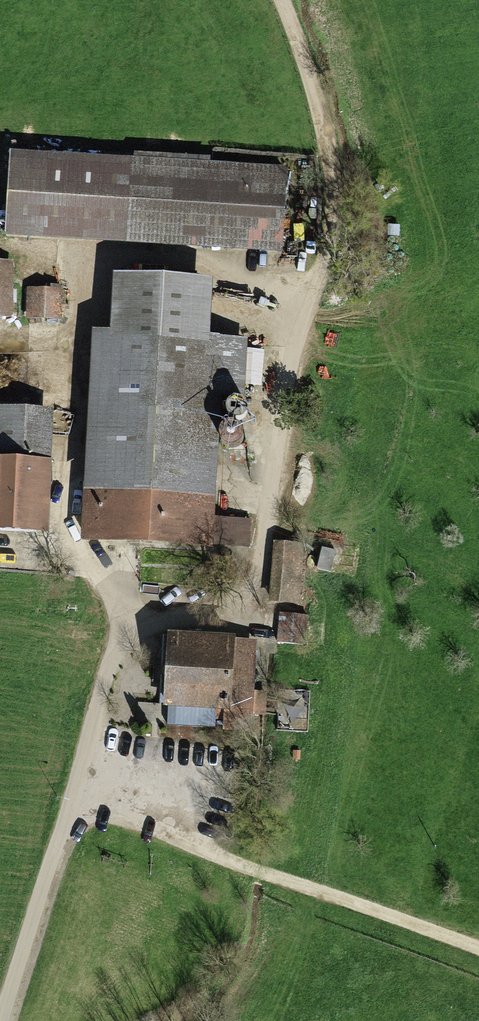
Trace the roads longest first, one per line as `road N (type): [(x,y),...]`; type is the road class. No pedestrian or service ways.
road 1 (unclassified): [(330,200),(250,611),(132,608),(7,1020)]
road 2 (track): [(478,949),(223,859),(79,797)]
road 3 (track): [(280,0),(311,90),(330,200)]

